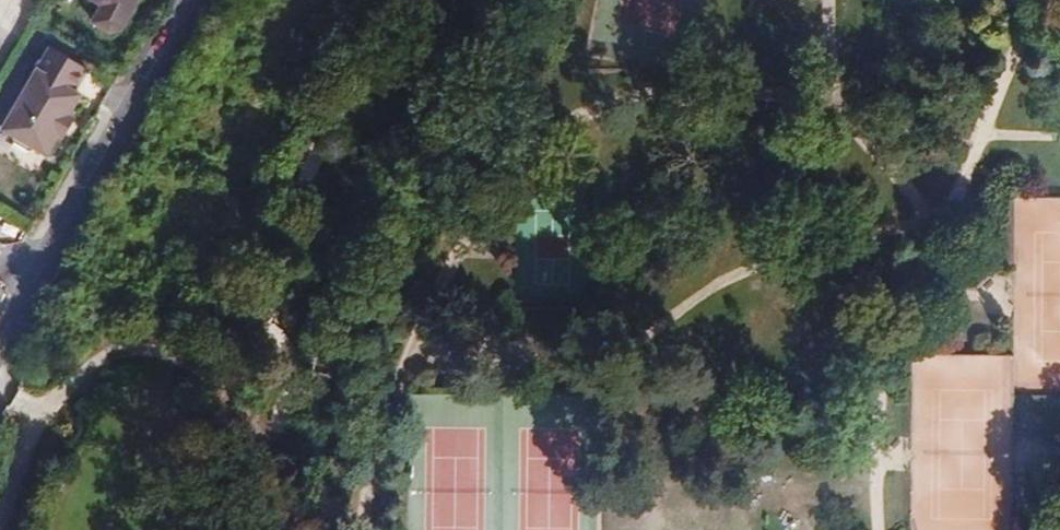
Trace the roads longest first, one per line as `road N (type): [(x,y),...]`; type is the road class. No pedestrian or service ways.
road 1 (track): [(1037,0),(883,365),(880,529)]
road 2 (residential): [(0,328),(186,0)]

